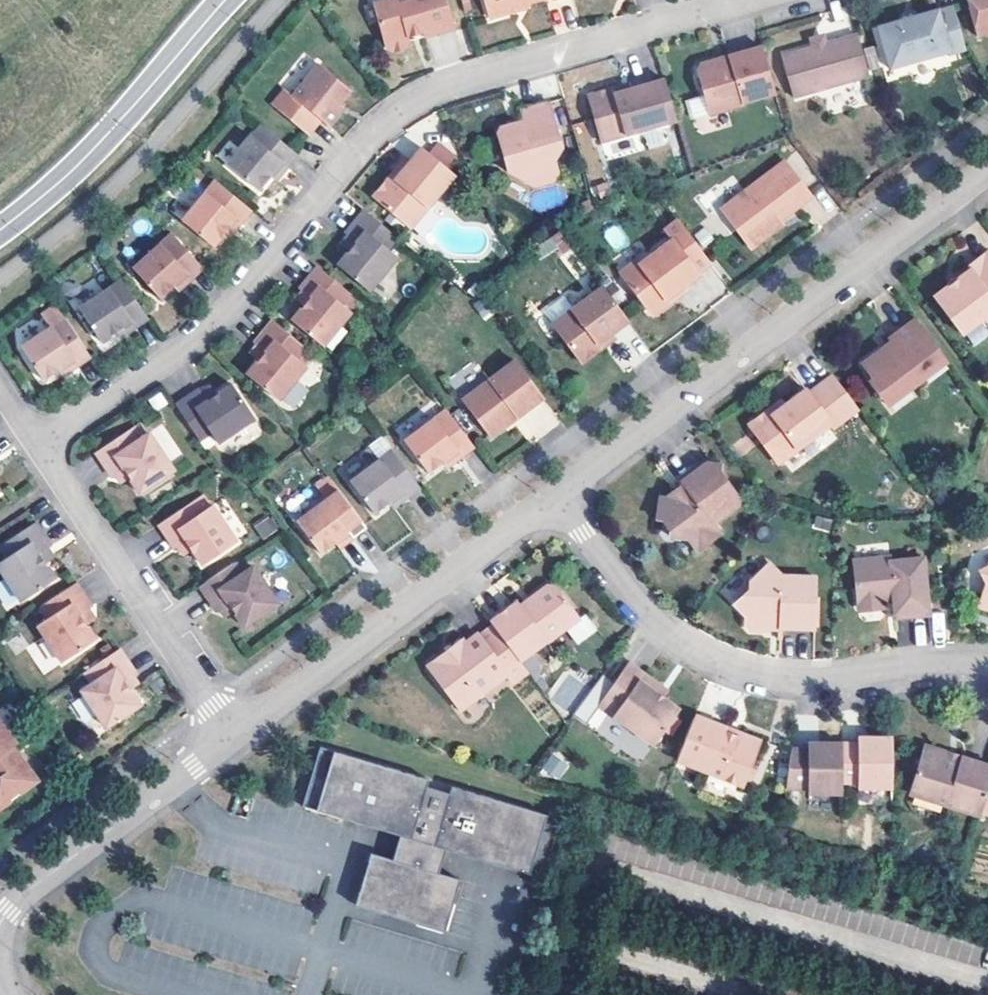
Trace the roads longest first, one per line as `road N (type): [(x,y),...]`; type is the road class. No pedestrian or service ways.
road 1 (residential): [(751,0),(456,85),(406,108),(364,142),(212,325),(38,446)]
road 2 (residential): [(987,171),(554,495)]
road 3 (residential): [(554,495),(644,614),(710,661),(765,679),(816,680),(987,665)]
road 4 (residential): [(554,495),(236,734)]
road 5 (residential): [(38,446),(236,734)]
road 6 (tertiary): [(0,229),(102,138),(224,0)]
road 7 (residential): [(236,734),(31,888),(0,921)]

